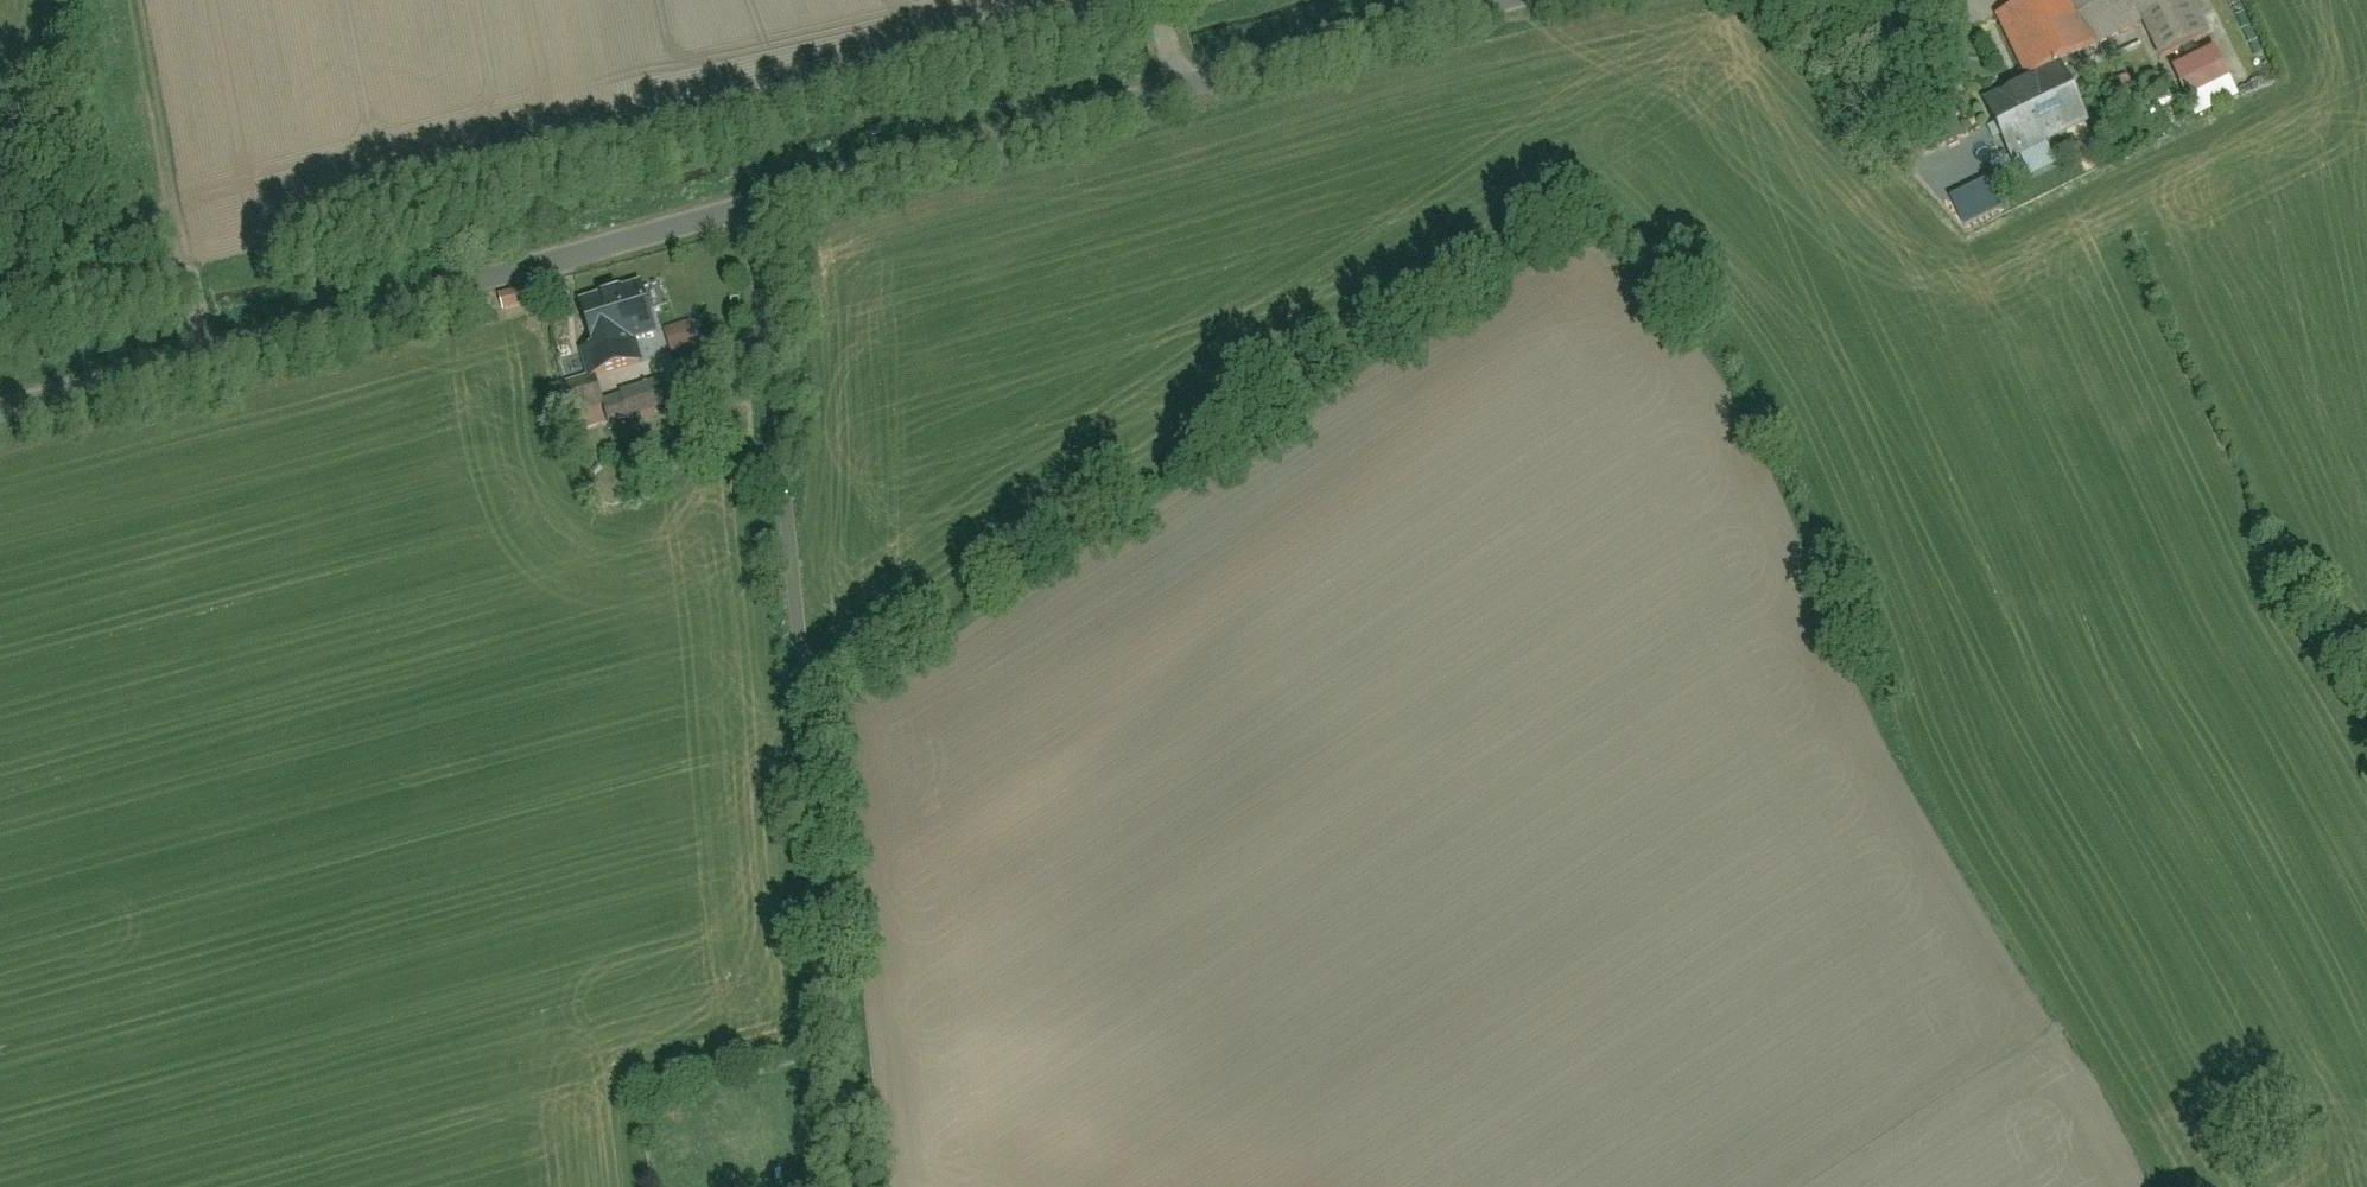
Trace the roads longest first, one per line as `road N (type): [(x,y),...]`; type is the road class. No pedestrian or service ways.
road 1 (residential): [(852,1186),(756,211)]
road 2 (residential): [(0,417),(756,211)]
road 3 (residential): [(756,211),(1506,0)]

